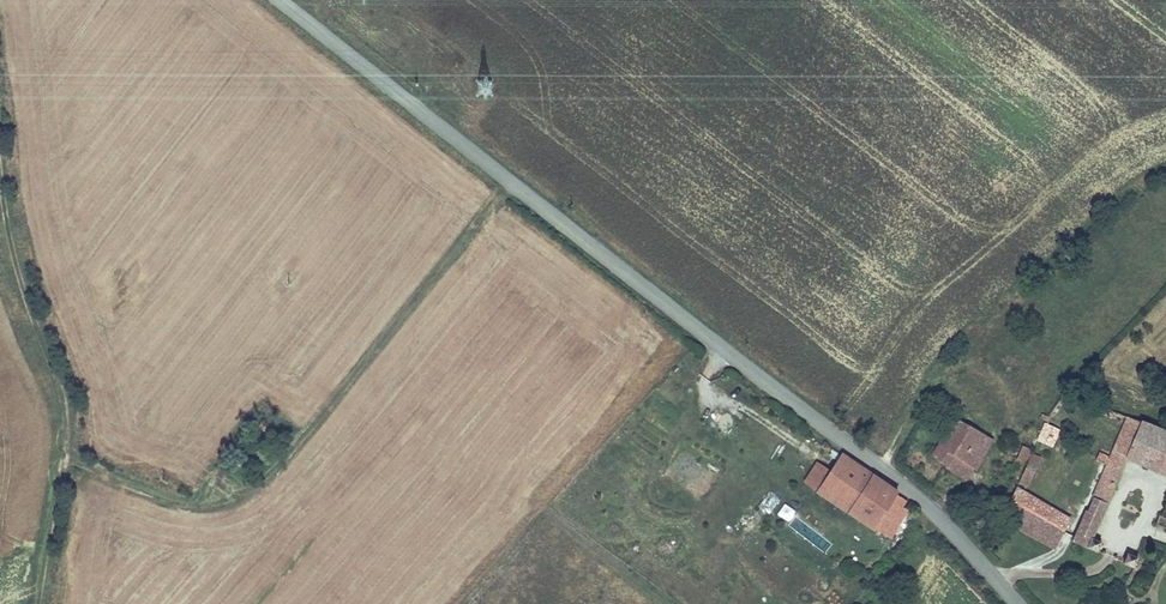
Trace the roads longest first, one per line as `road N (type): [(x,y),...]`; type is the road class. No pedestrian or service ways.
road 1 (tertiary): [(284,0),(894,478),(1017,603)]
road 2 (track): [(0,141),(29,301),(64,395),(65,438),(39,603)]

